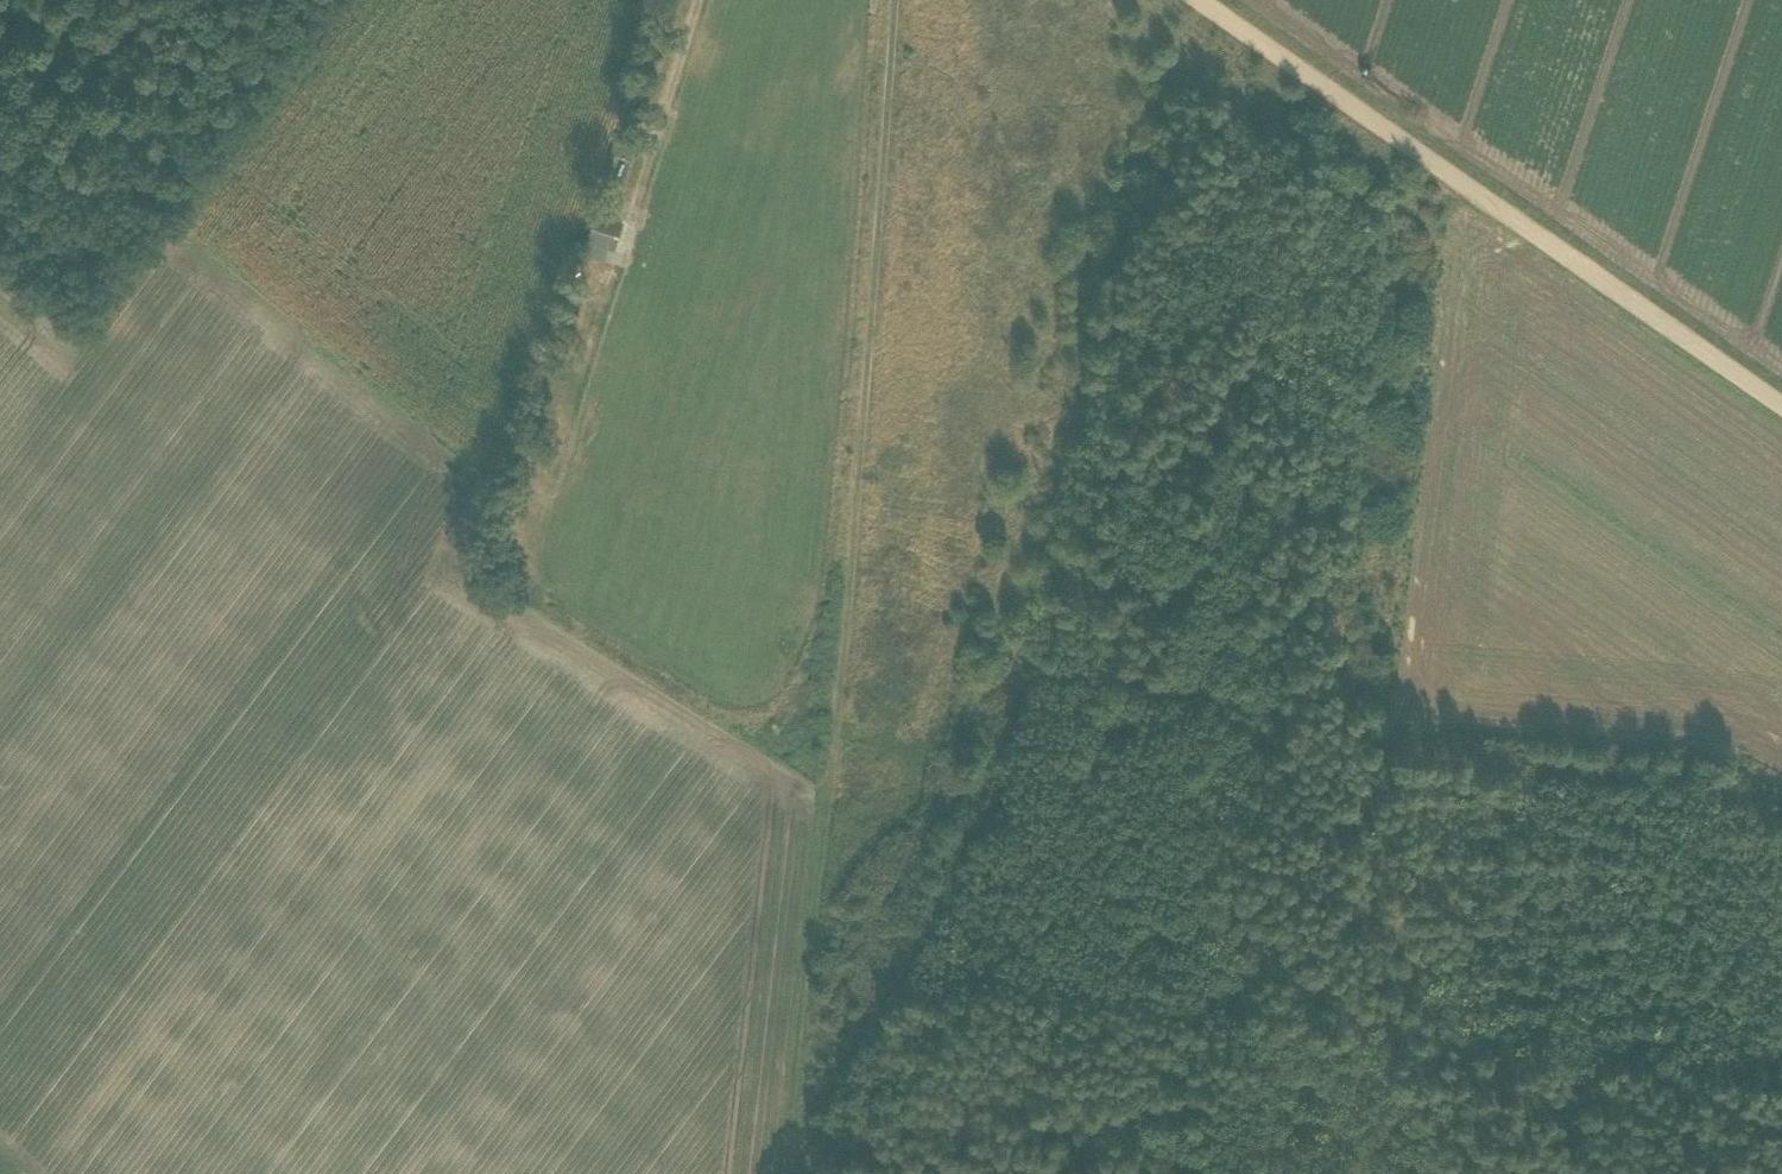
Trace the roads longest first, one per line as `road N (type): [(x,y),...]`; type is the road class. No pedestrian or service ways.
road 1 (track): [(898,0),(800,1173)]
road 2 (track): [(1196,0),(1781,406)]
road 3 (track): [(700,0),(633,207)]

